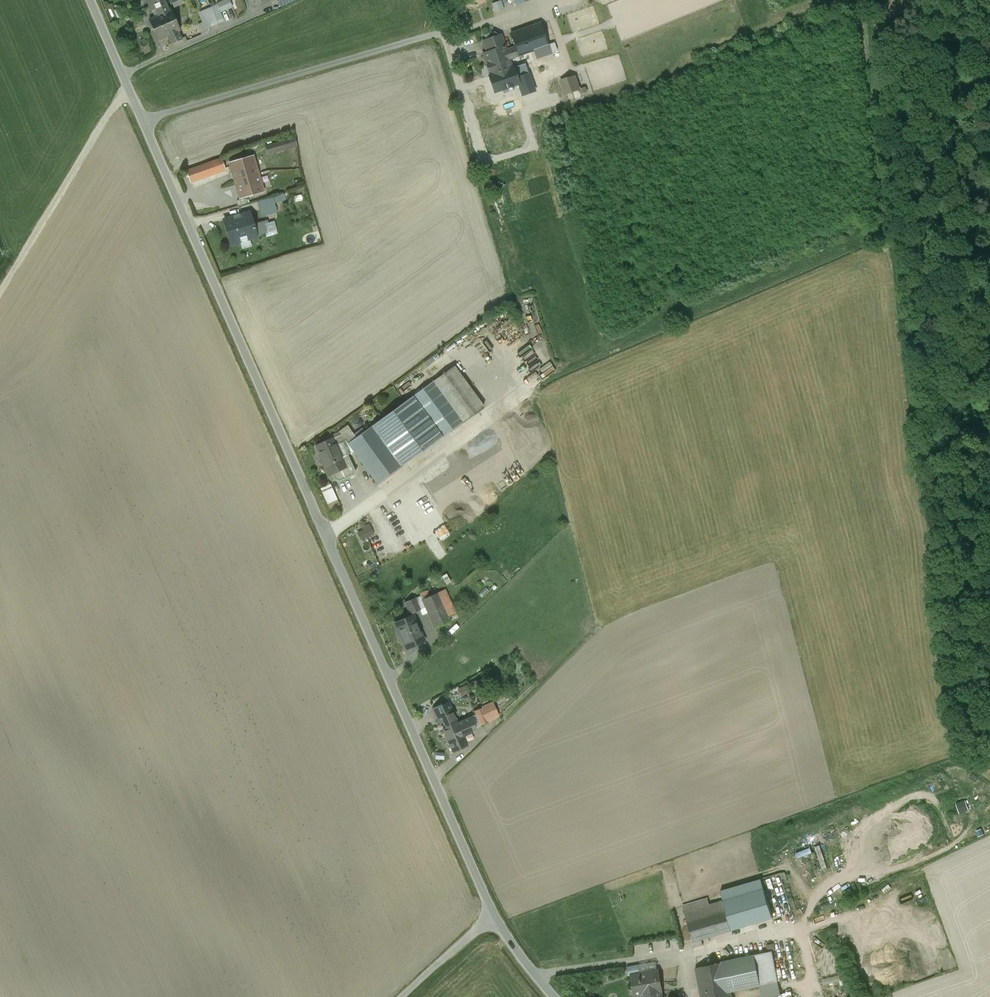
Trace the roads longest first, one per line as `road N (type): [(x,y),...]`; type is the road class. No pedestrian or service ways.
road 1 (unclassified): [(89,0),(490,915)]
road 2 (unclassified): [(402,996),(490,915)]

